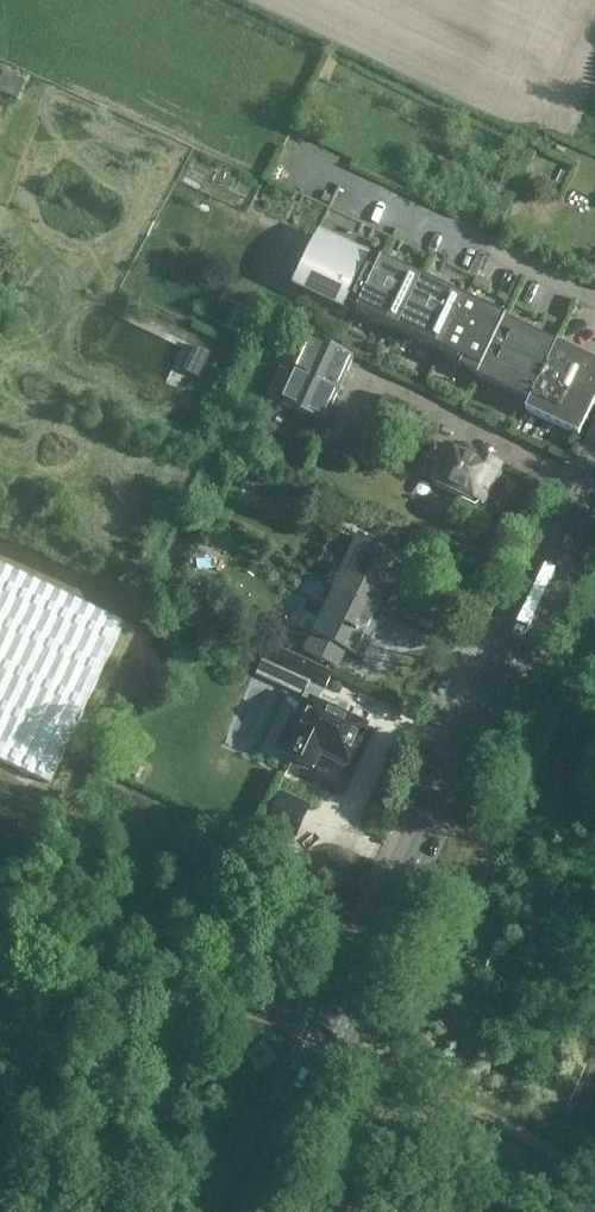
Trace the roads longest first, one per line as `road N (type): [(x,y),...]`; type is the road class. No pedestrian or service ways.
road 1 (primary): [(340,1035),(594,495)]
road 2 (unclassified): [(340,1035),(313,1019),(249,1006),(0,983)]
road 3 (primary): [(253,1211),(340,1035)]
road 4 (track): [(433,1088),(594,1174)]
road 5 (track): [(433,1088),(402,1122),(359,1211)]

